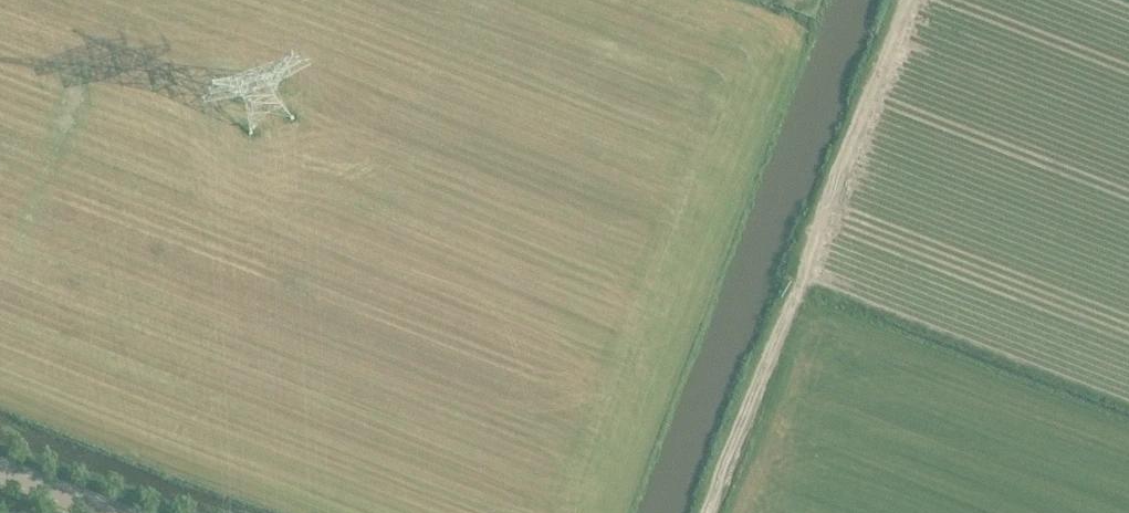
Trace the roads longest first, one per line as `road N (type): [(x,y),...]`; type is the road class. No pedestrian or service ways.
road 1 (tertiary): [(119,512),(0,468)]

